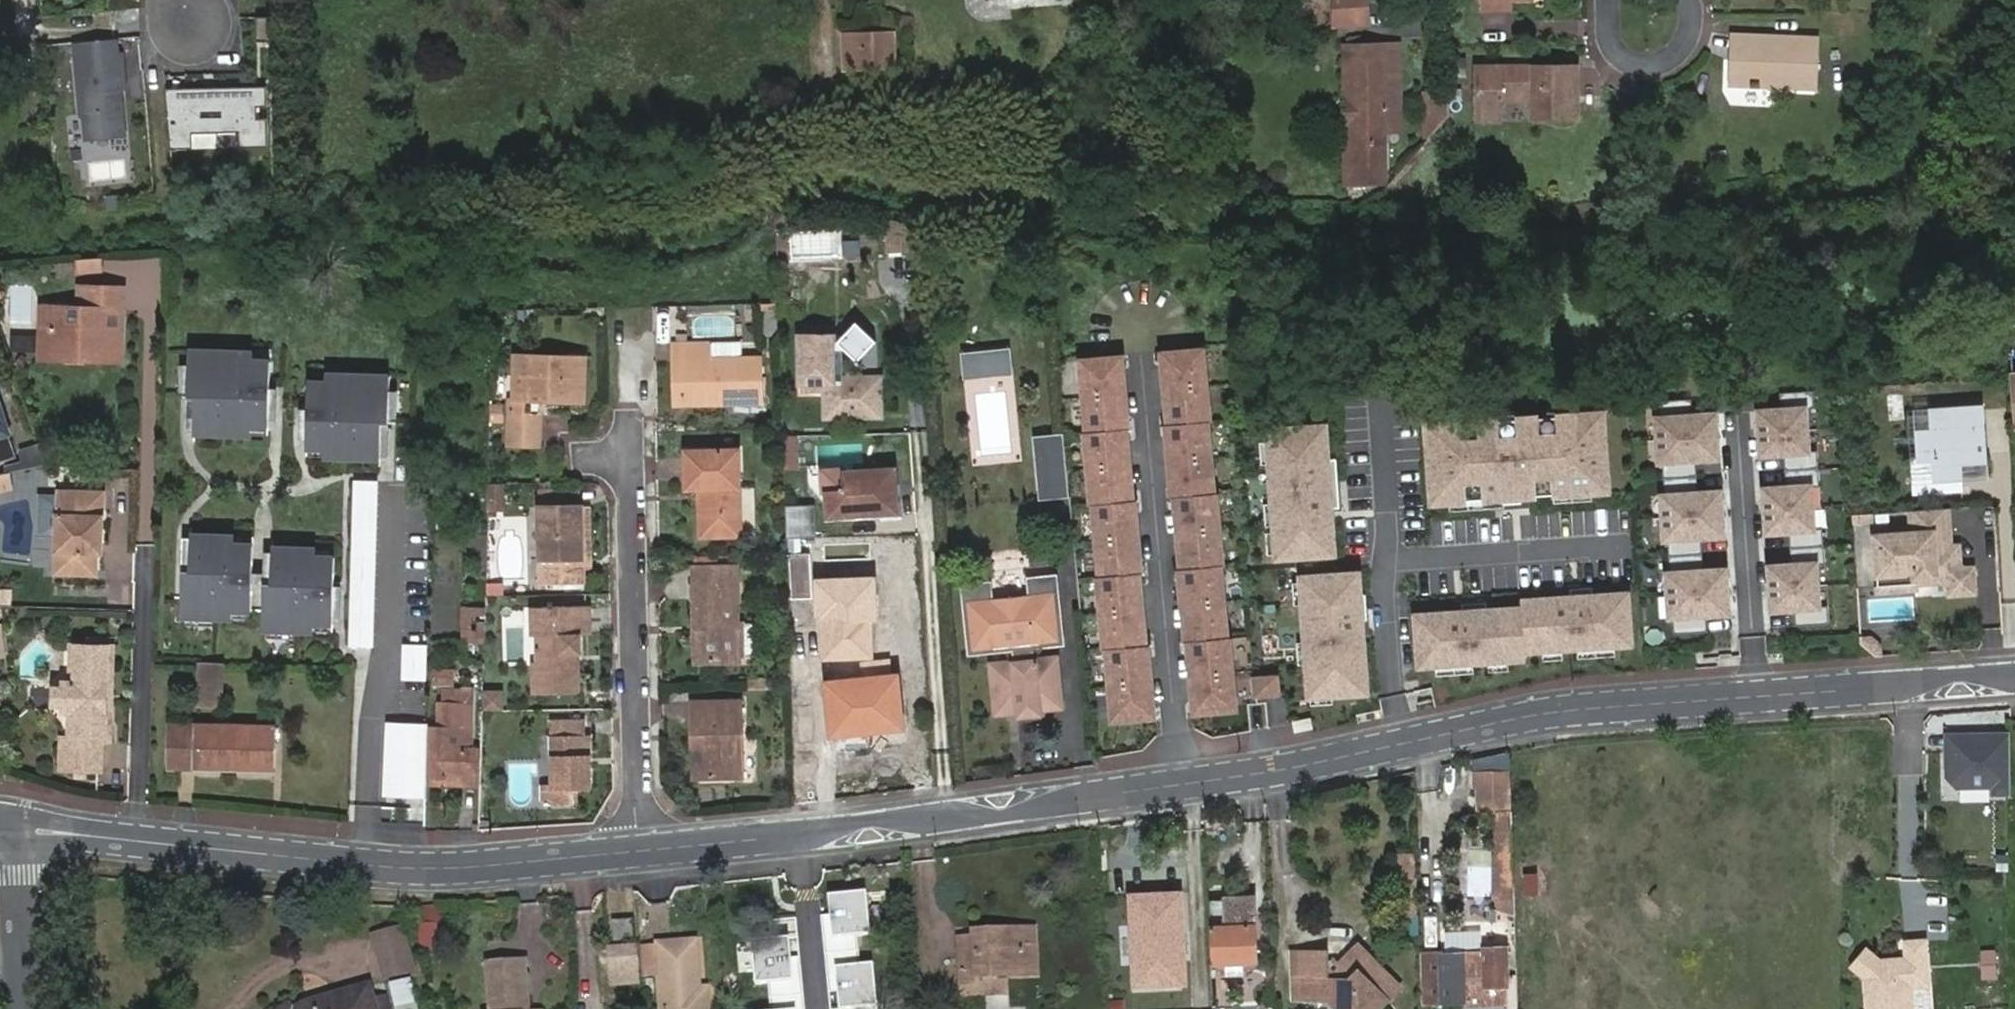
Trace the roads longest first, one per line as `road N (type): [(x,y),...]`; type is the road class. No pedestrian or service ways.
road 1 (tertiary): [(636,851),(1269,773),(1549,712),(2014,675)]
road 2 (tertiary): [(17,831),(364,865),(458,867),(636,851)]
road 3 (residential): [(636,851),(631,421)]
road 4 (residential): [(1689,0),(1689,33),(1678,51),(1636,69),(1617,57),(1602,31),(1604,0)]
road 5 (residential): [(24,1008),(17,831)]

